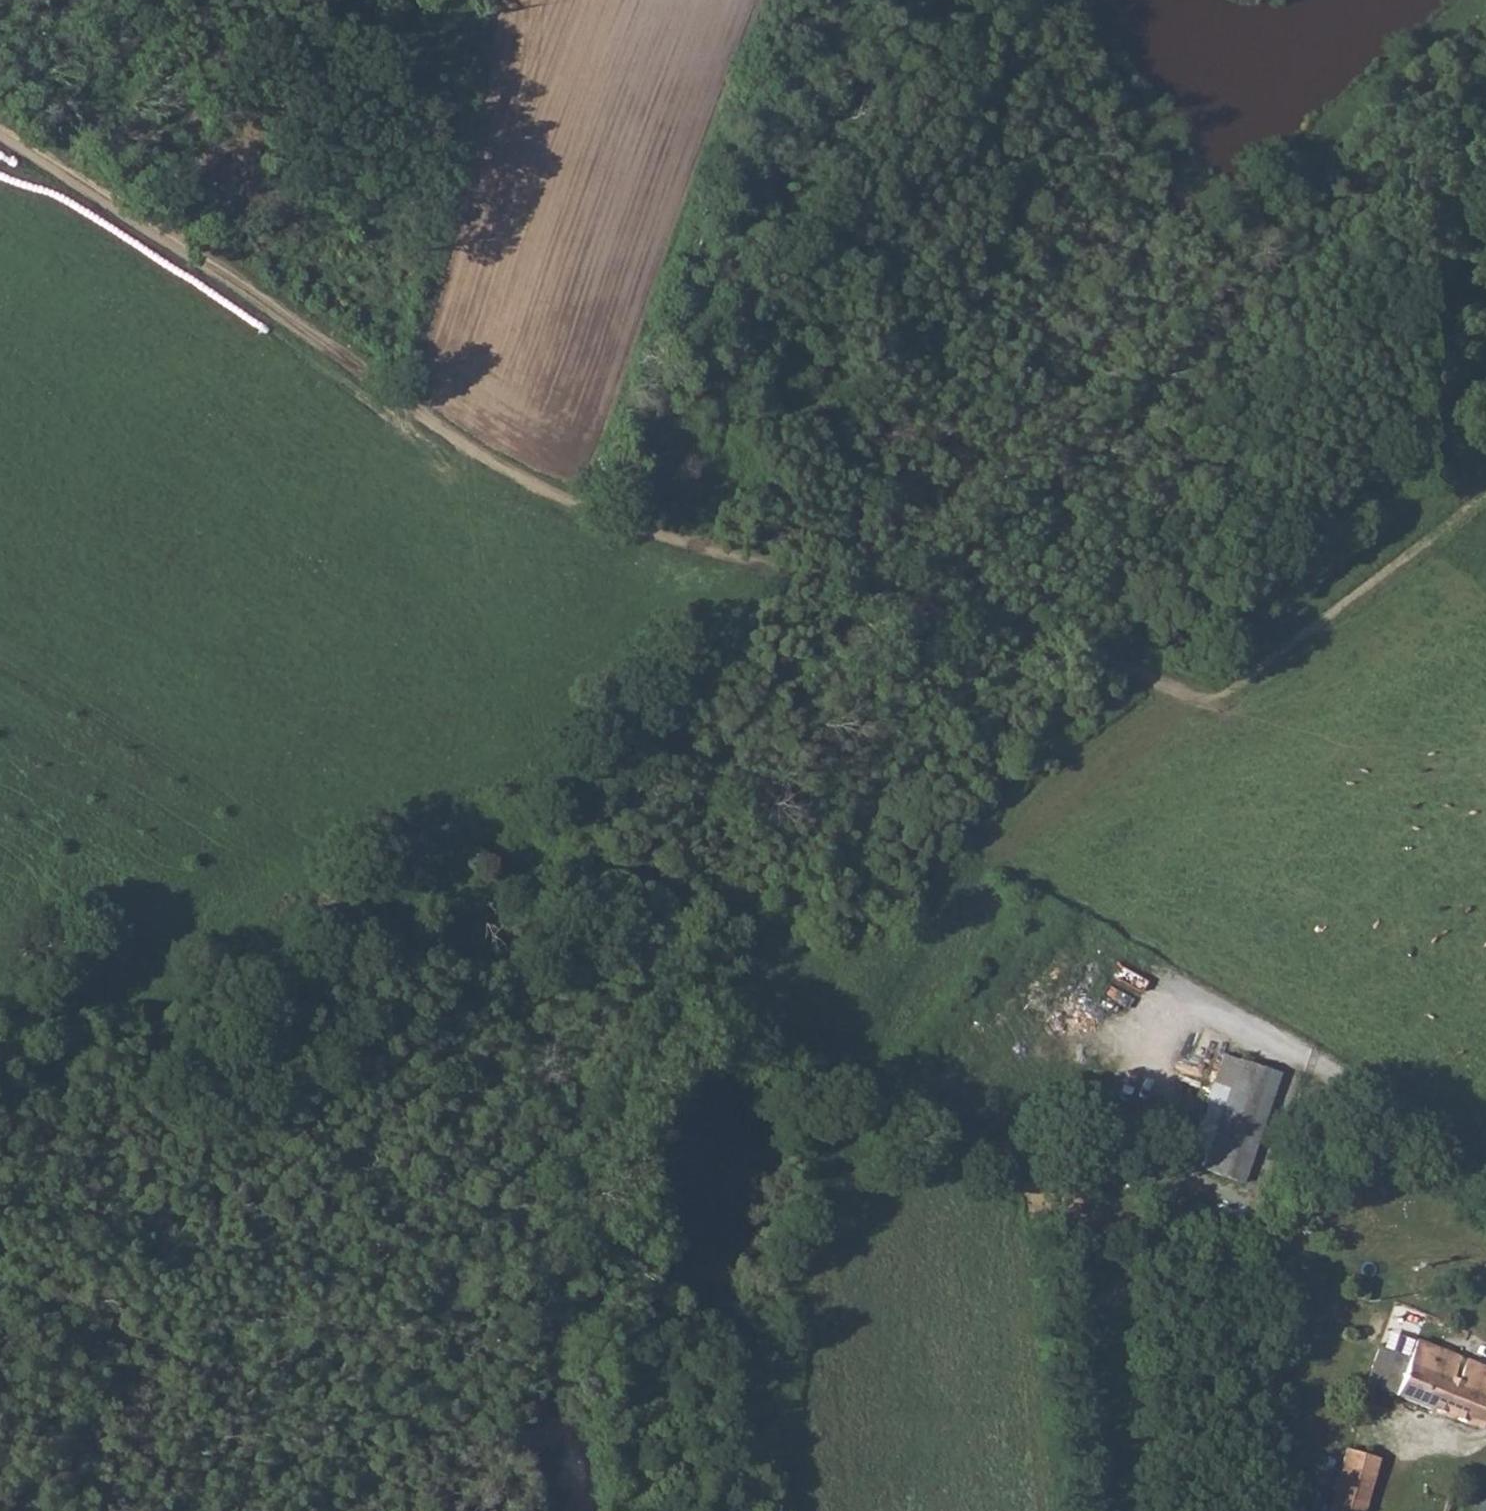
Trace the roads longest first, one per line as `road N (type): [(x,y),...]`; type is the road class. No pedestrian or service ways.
road 1 (track): [(0,136),(498,463),(655,532),(760,563)]
road 2 (track): [(1206,1037),(1302,1071),(1485,1191)]

